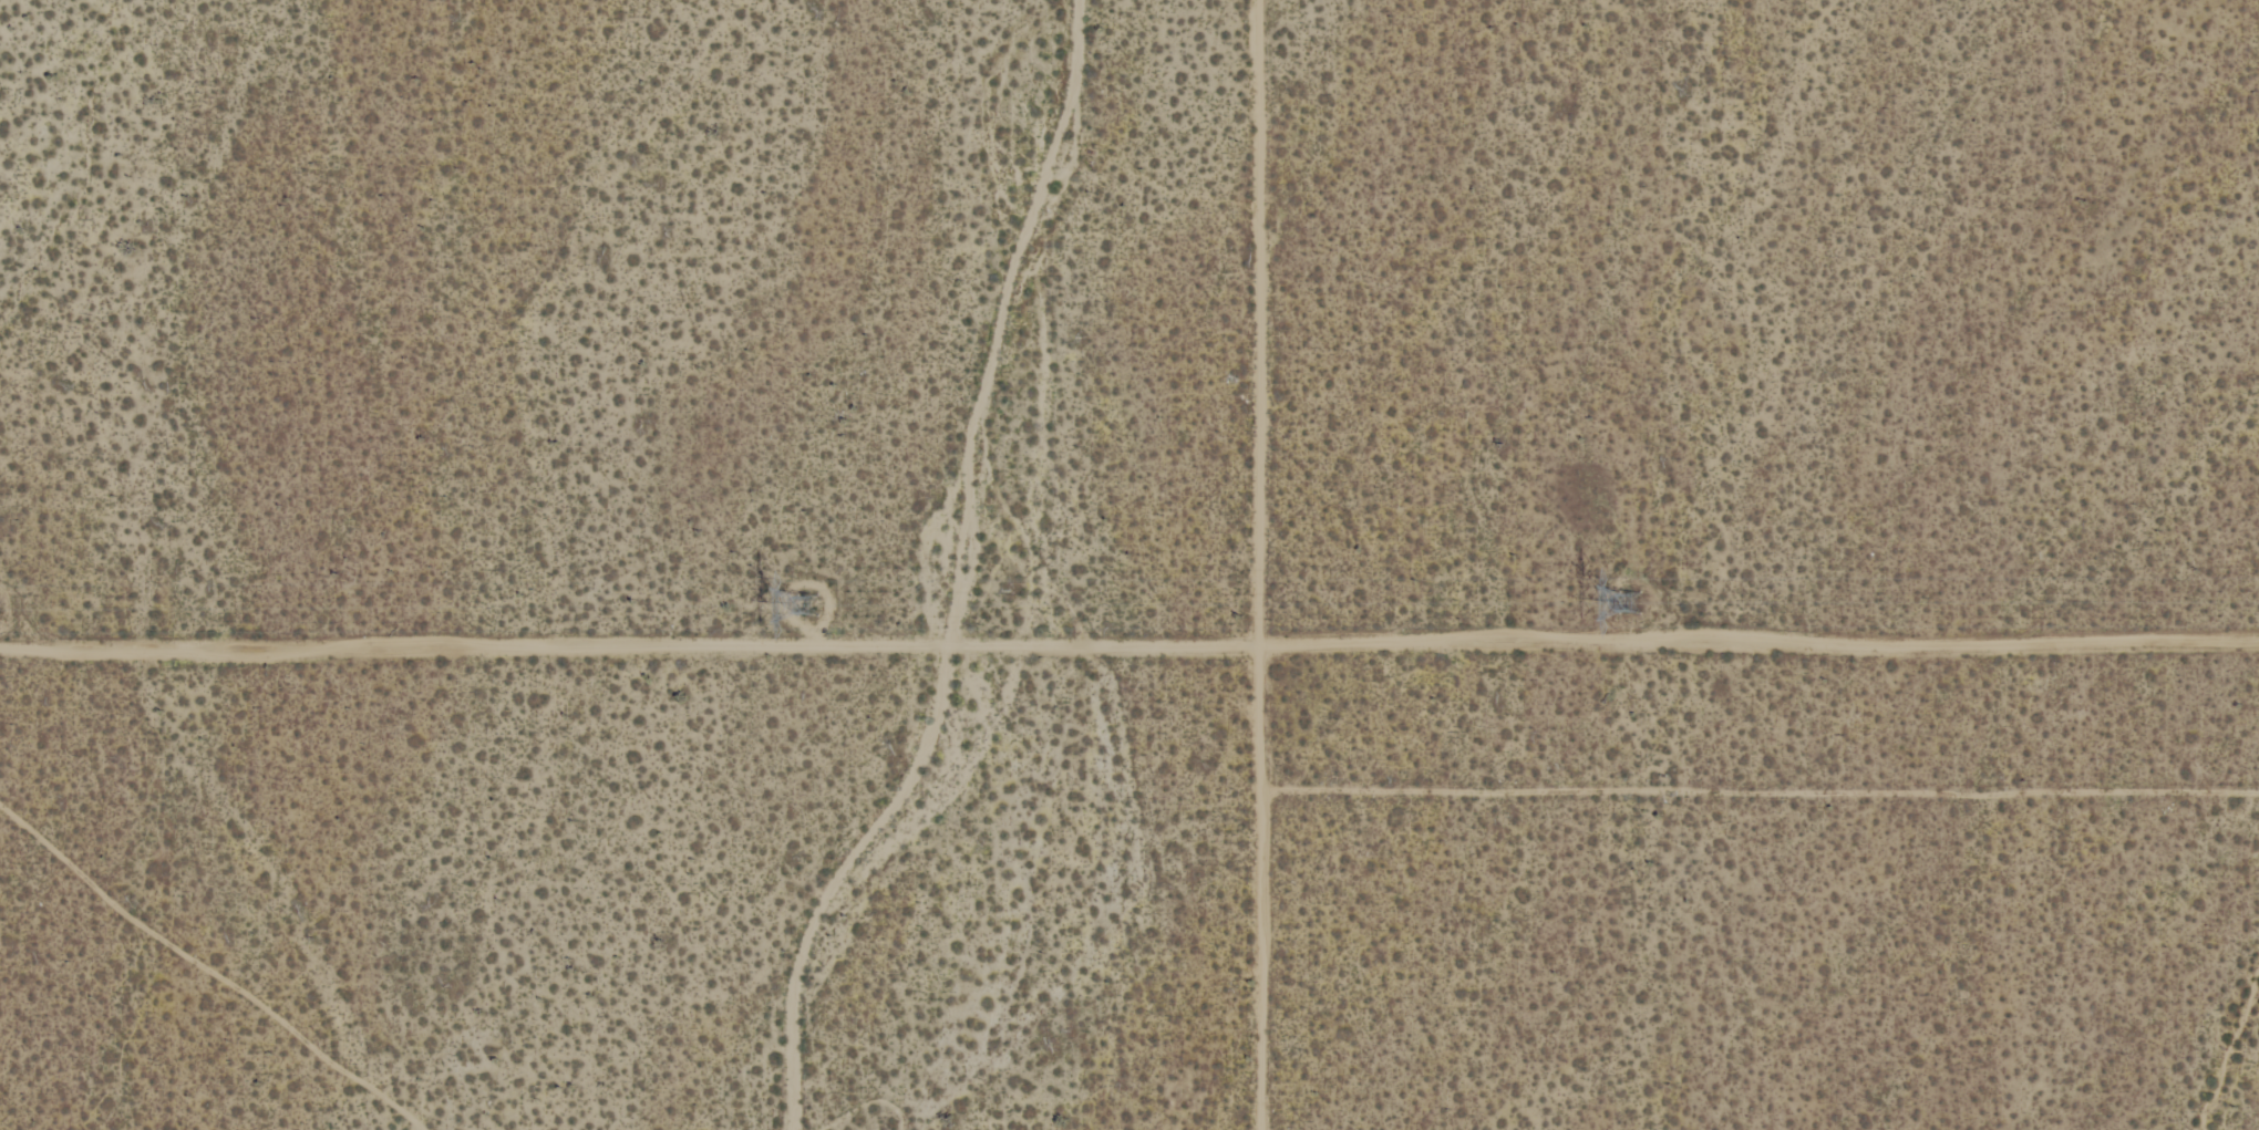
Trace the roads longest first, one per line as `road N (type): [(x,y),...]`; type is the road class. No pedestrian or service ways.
road 1 (track): [(1264,1129),(1274,0)]
road 2 (track): [(2258,639),(1271,640)]

